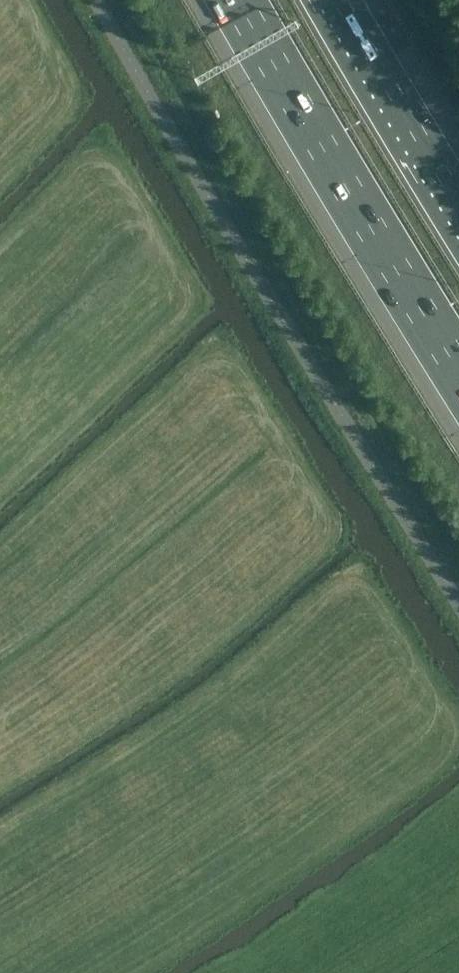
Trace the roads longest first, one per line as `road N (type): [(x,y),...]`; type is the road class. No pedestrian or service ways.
road 1 (motorway): [(228,0),(458,369)]
road 2 (motorway): [(458,224),(325,0)]

